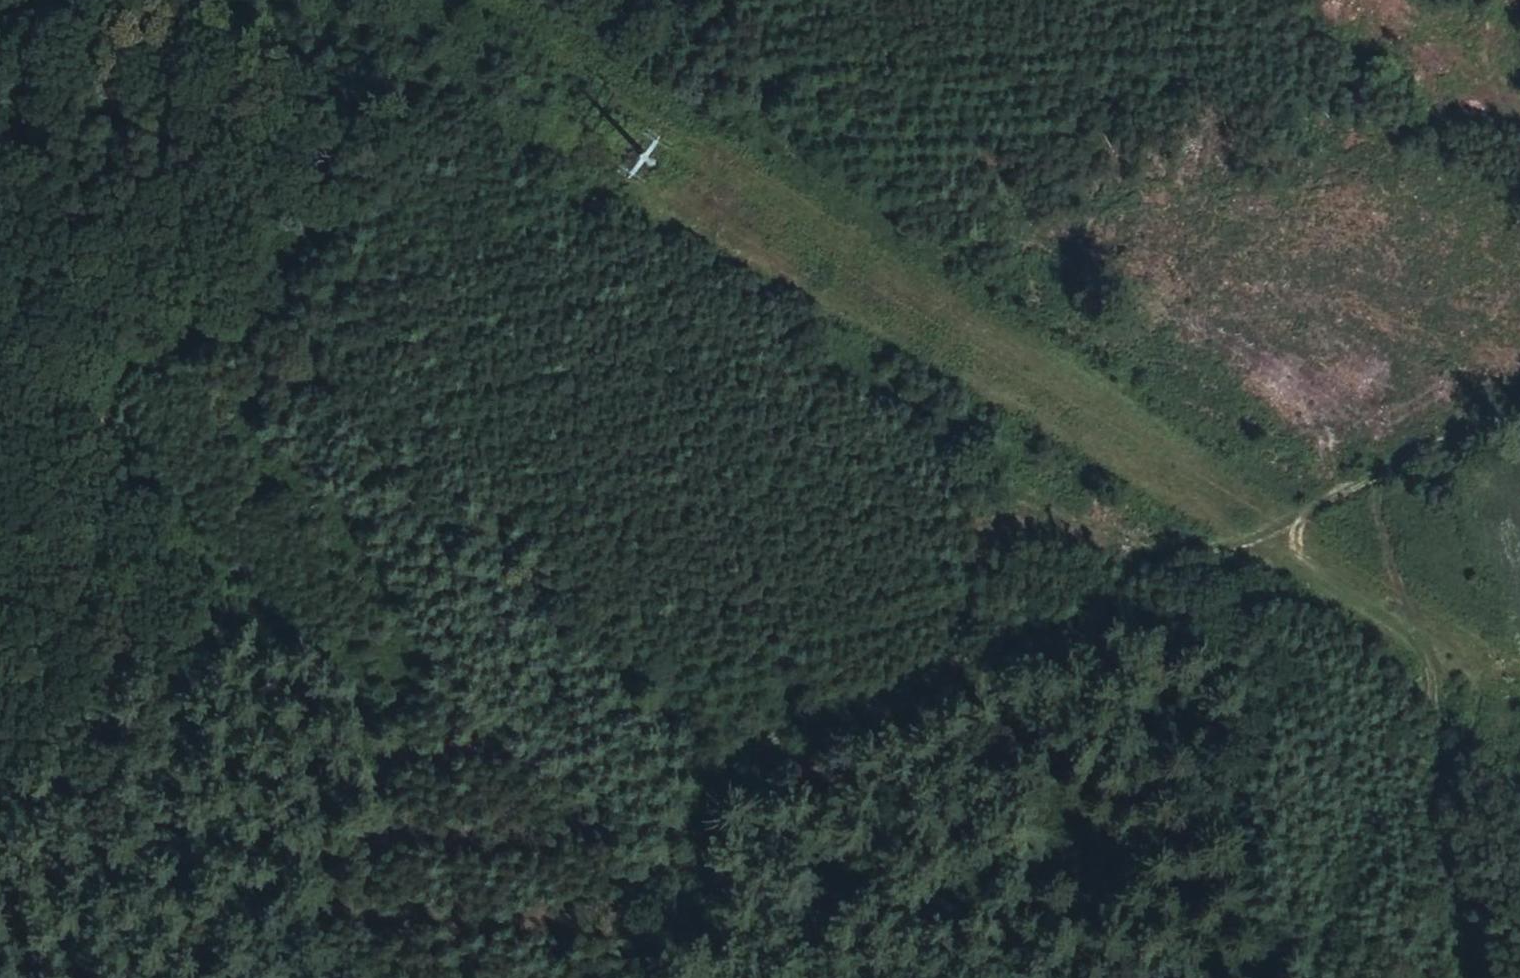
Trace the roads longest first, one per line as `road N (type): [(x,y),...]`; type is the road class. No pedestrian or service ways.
road 1 (track): [(606,977),(700,789),(762,743),(1280,506)]
road 2 (track): [(1479,977),(1430,830),(1425,707),(1407,681),(1311,623),(1278,592),(1261,562),(1280,506)]

